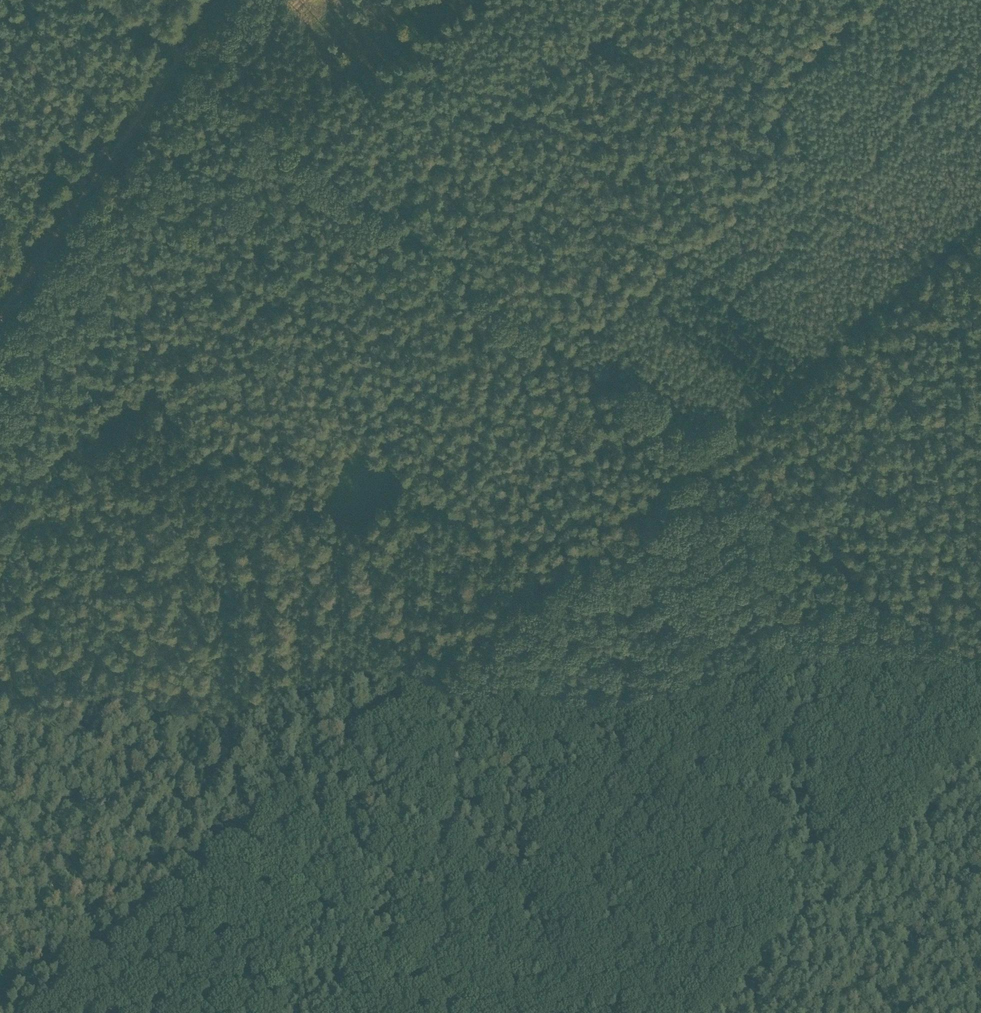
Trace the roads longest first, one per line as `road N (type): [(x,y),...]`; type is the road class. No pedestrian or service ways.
road 1 (track): [(31,1012),(702,457)]
road 2 (track): [(186,53),(702,457)]
road 3 (track): [(462,1012),(0,661)]
road 4 (track): [(980,752),(722,1012)]
road 5 (track): [(702,457),(980,223)]
road 6 (track): [(702,457),(980,673)]
road 7 (track): [(0,325),(186,53)]
road 8 (track): [(551,576),(413,479)]

